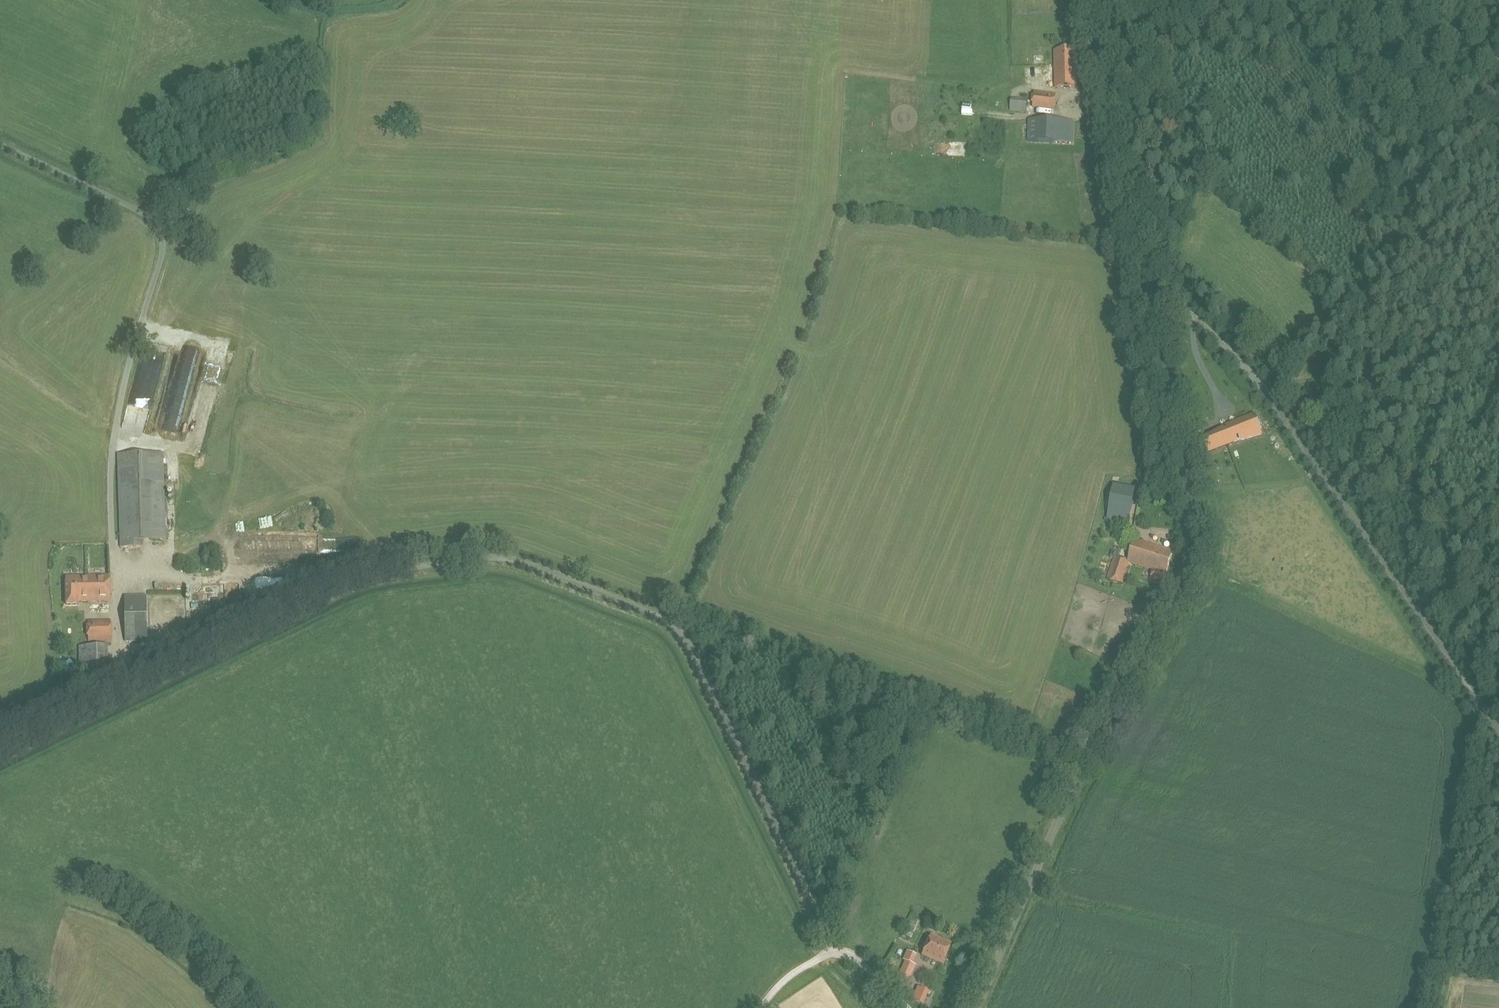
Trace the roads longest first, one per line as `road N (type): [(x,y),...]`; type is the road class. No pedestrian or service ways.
road 1 (unclassified): [(906,1007),(855,962),(836,954),(675,625),(509,560),(455,562),(338,583),(127,688)]
road 2 (unclassified): [(978,1007),(1087,758),(1193,588),(1198,567),(1145,272)]
road 3 (unclassified): [(1145,272),(1274,398),(1498,728)]
road 4 (residential): [(127,688),(111,481),(137,343)]
road 5 (unclassified): [(137,343),(163,259),(161,229),(0,146)]
road 6 (unclassified): [(1145,272),(1090,0)]
road 7 (track): [(1274,398),(1498,372)]
road 8 (track): [(224,1007),(149,934),(69,900)]
road 9 (unclassified): [(127,688),(0,748)]

